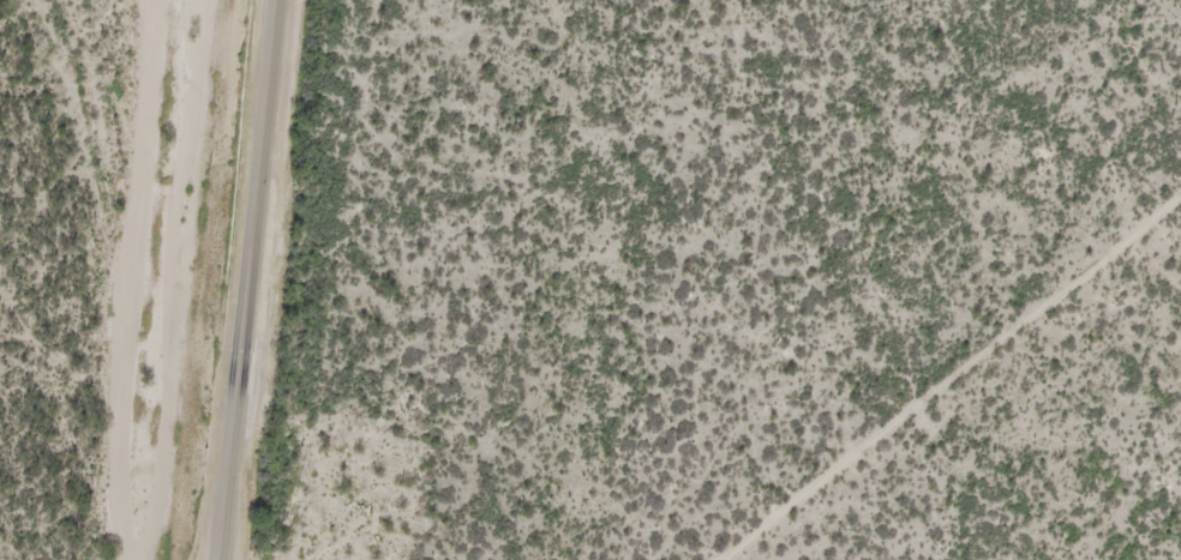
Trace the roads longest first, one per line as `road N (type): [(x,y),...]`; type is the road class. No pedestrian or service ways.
road 1 (residential): [(722,559),(1180,194)]
road 2 (residential): [(221,559),(280,0)]

